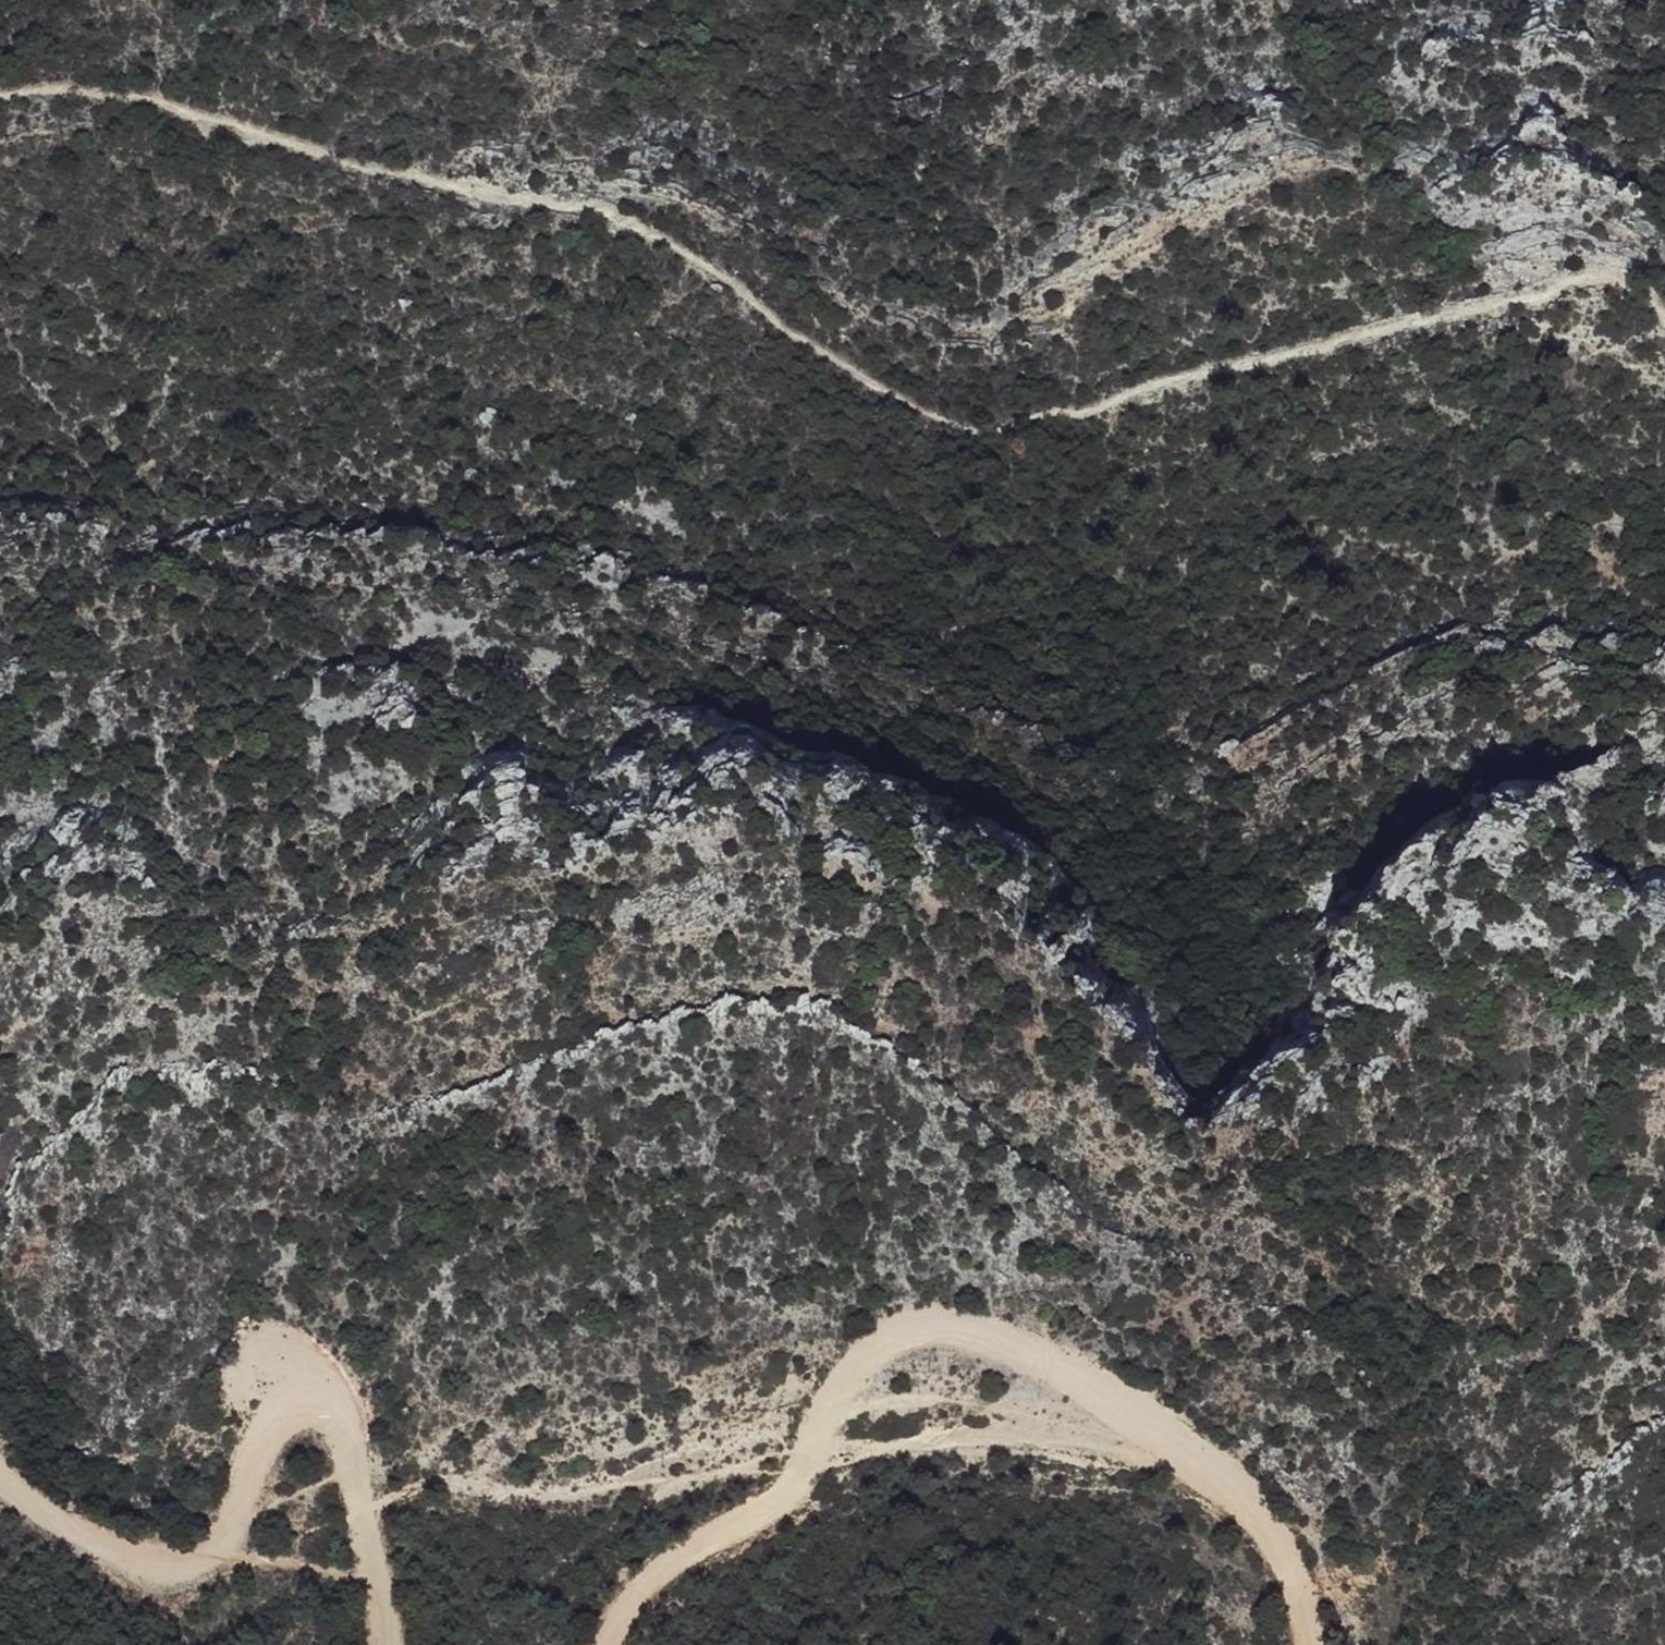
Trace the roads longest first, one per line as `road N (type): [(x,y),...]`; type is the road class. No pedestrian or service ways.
road 1 (track): [(623,1644),(688,1558),(776,1511),(813,1461),(843,1391),(893,1333),(949,1329),(1051,1360),(1201,1461),(1269,1536),(1311,1644)]
road 2 (track): [(0,1473),(103,1528),(195,1553),(223,1544),(289,1403),(333,1402),(361,1430),(389,1644)]

